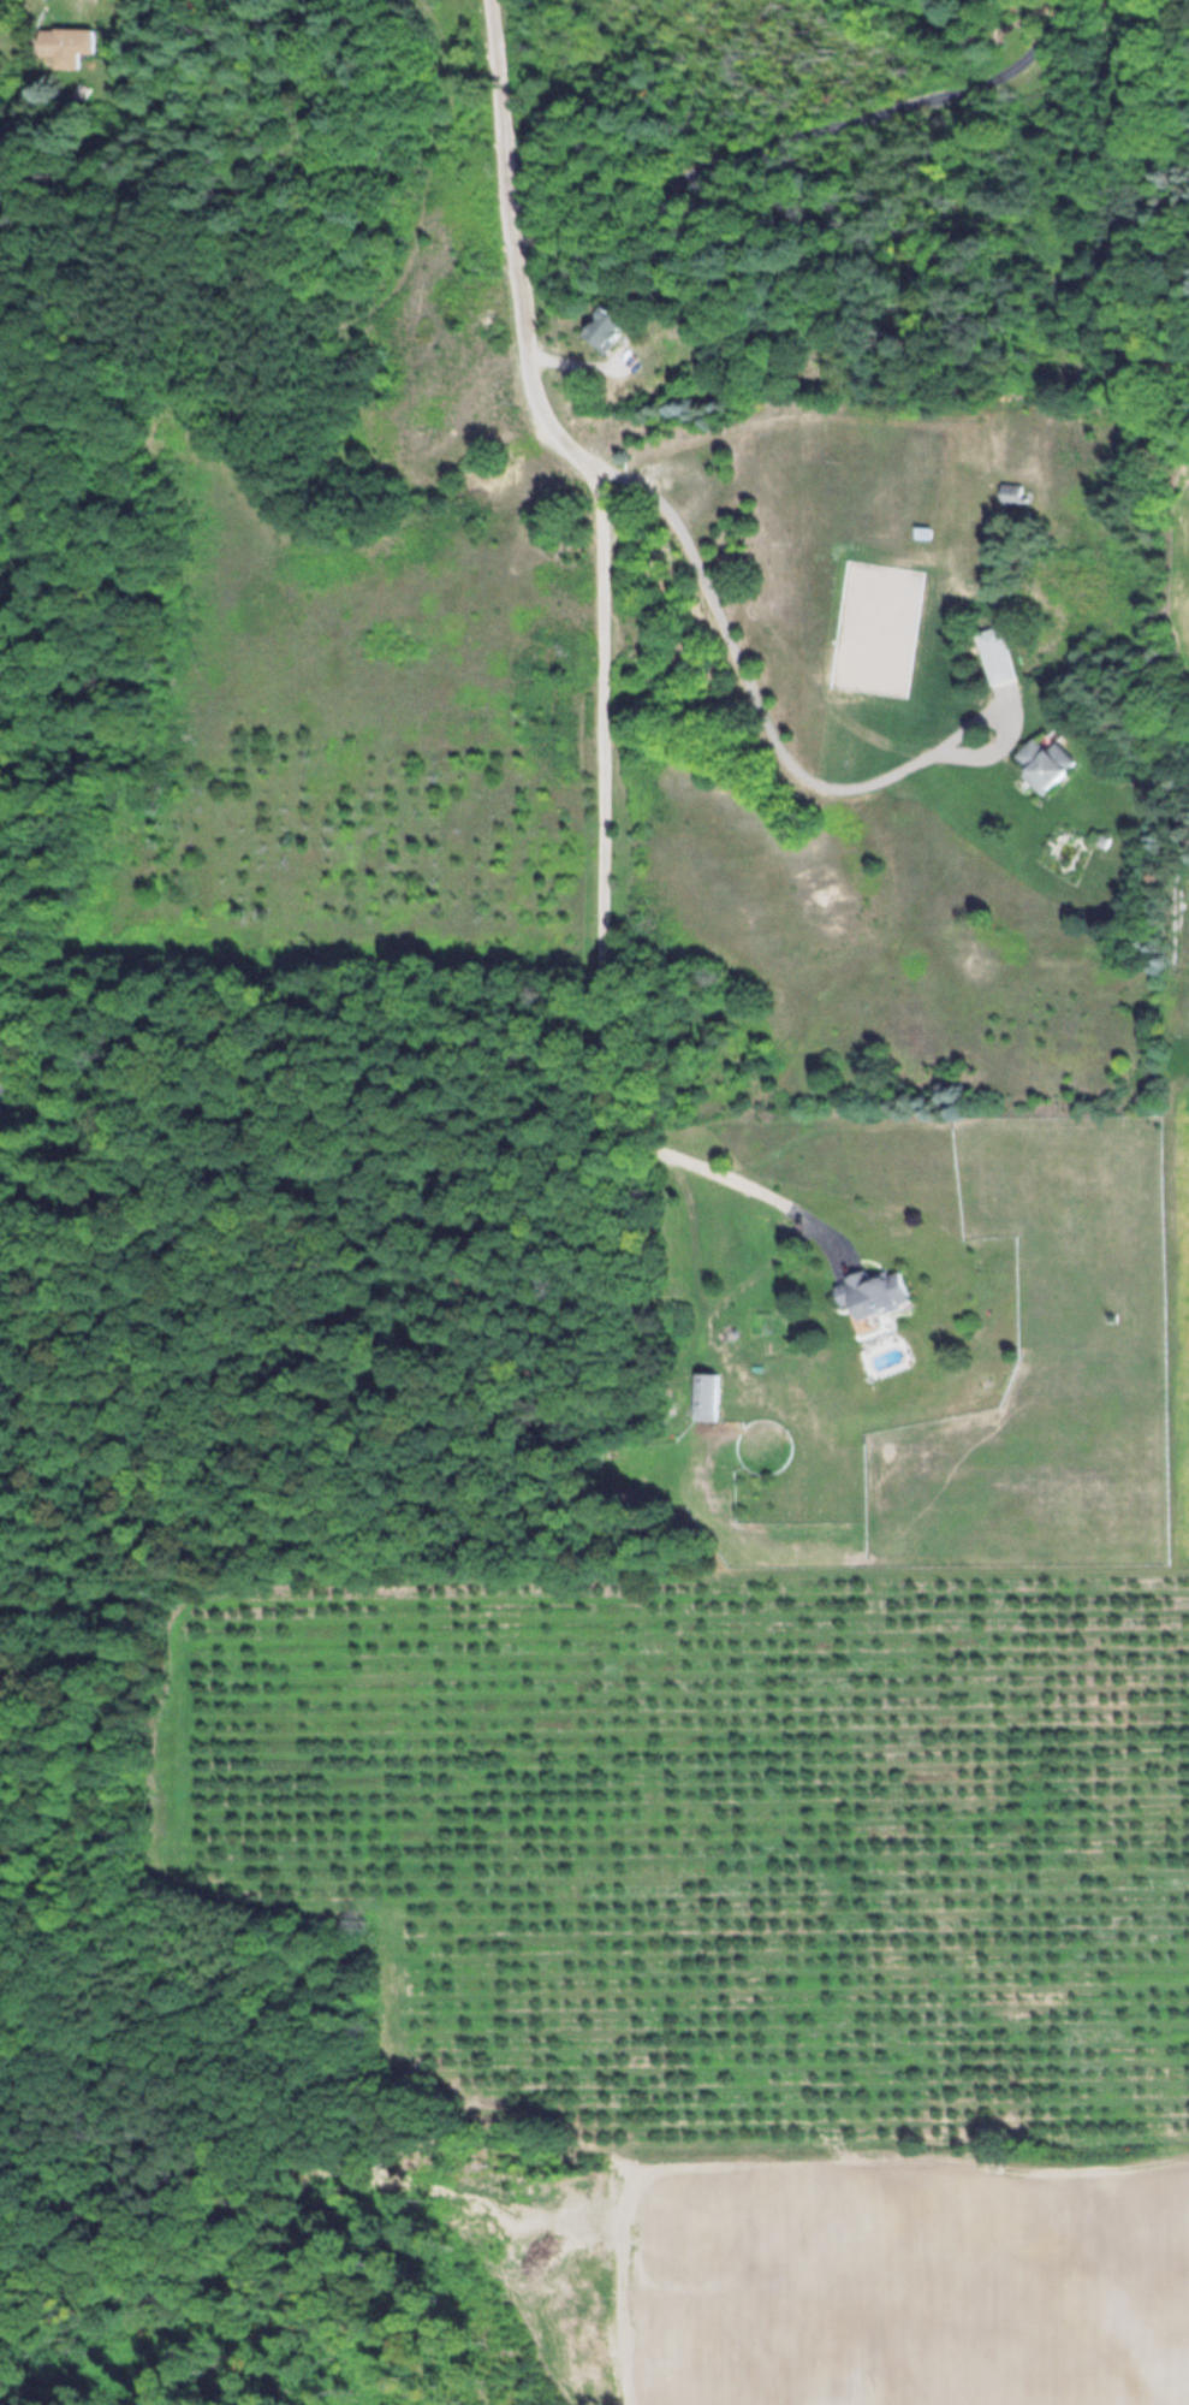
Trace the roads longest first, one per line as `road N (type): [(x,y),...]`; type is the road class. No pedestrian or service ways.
road 1 (residential): [(491,0),(521,354),(537,421),(573,457),(642,476)]

